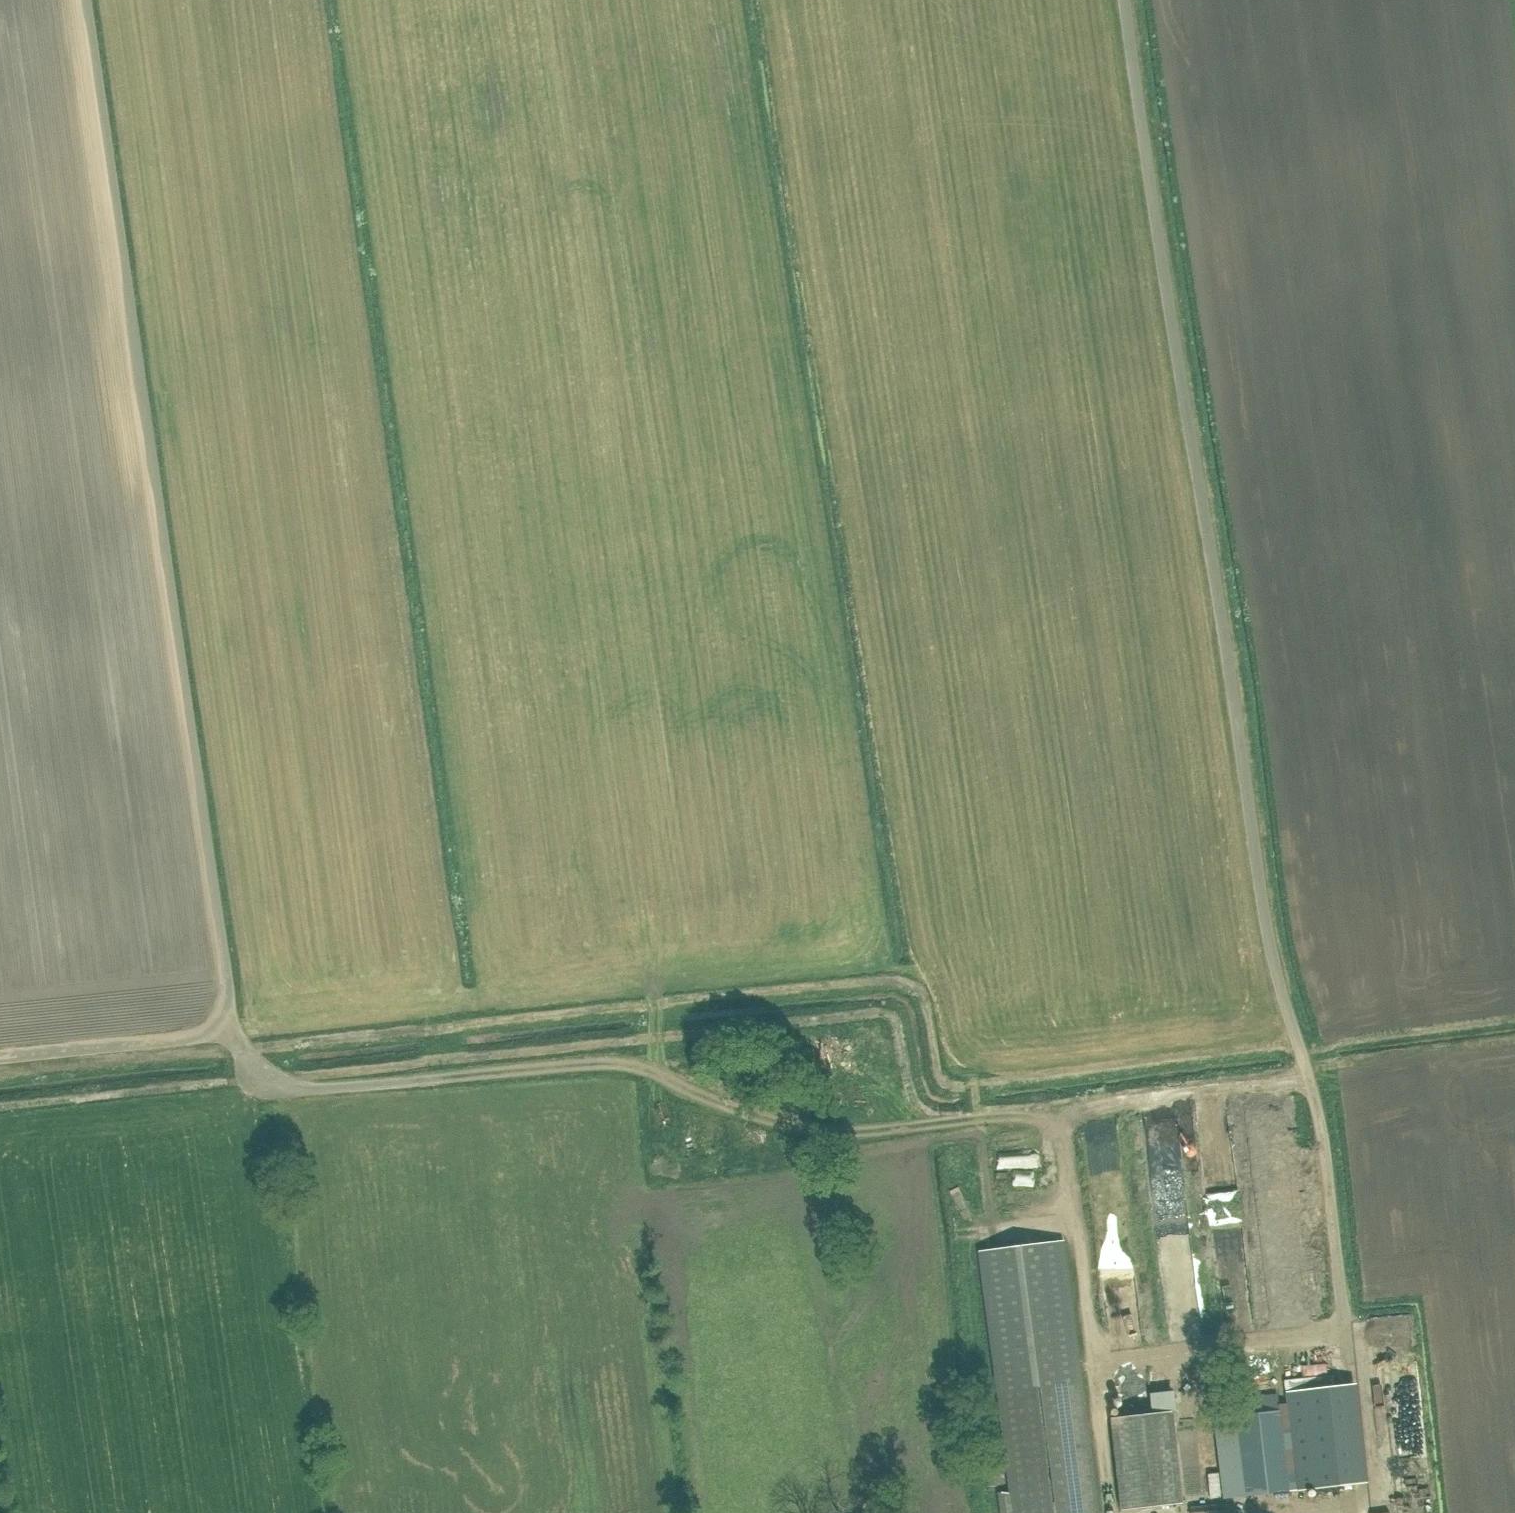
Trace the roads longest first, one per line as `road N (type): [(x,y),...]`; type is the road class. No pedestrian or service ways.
road 1 (unclassified): [(85,0),(229,1001),(219,1025),(189,1038),(0,1057)]
road 2 (track): [(1080,1219),(1056,1132),(1030,1117),(833,1134),(751,1115),(616,1064),(442,1078)]

